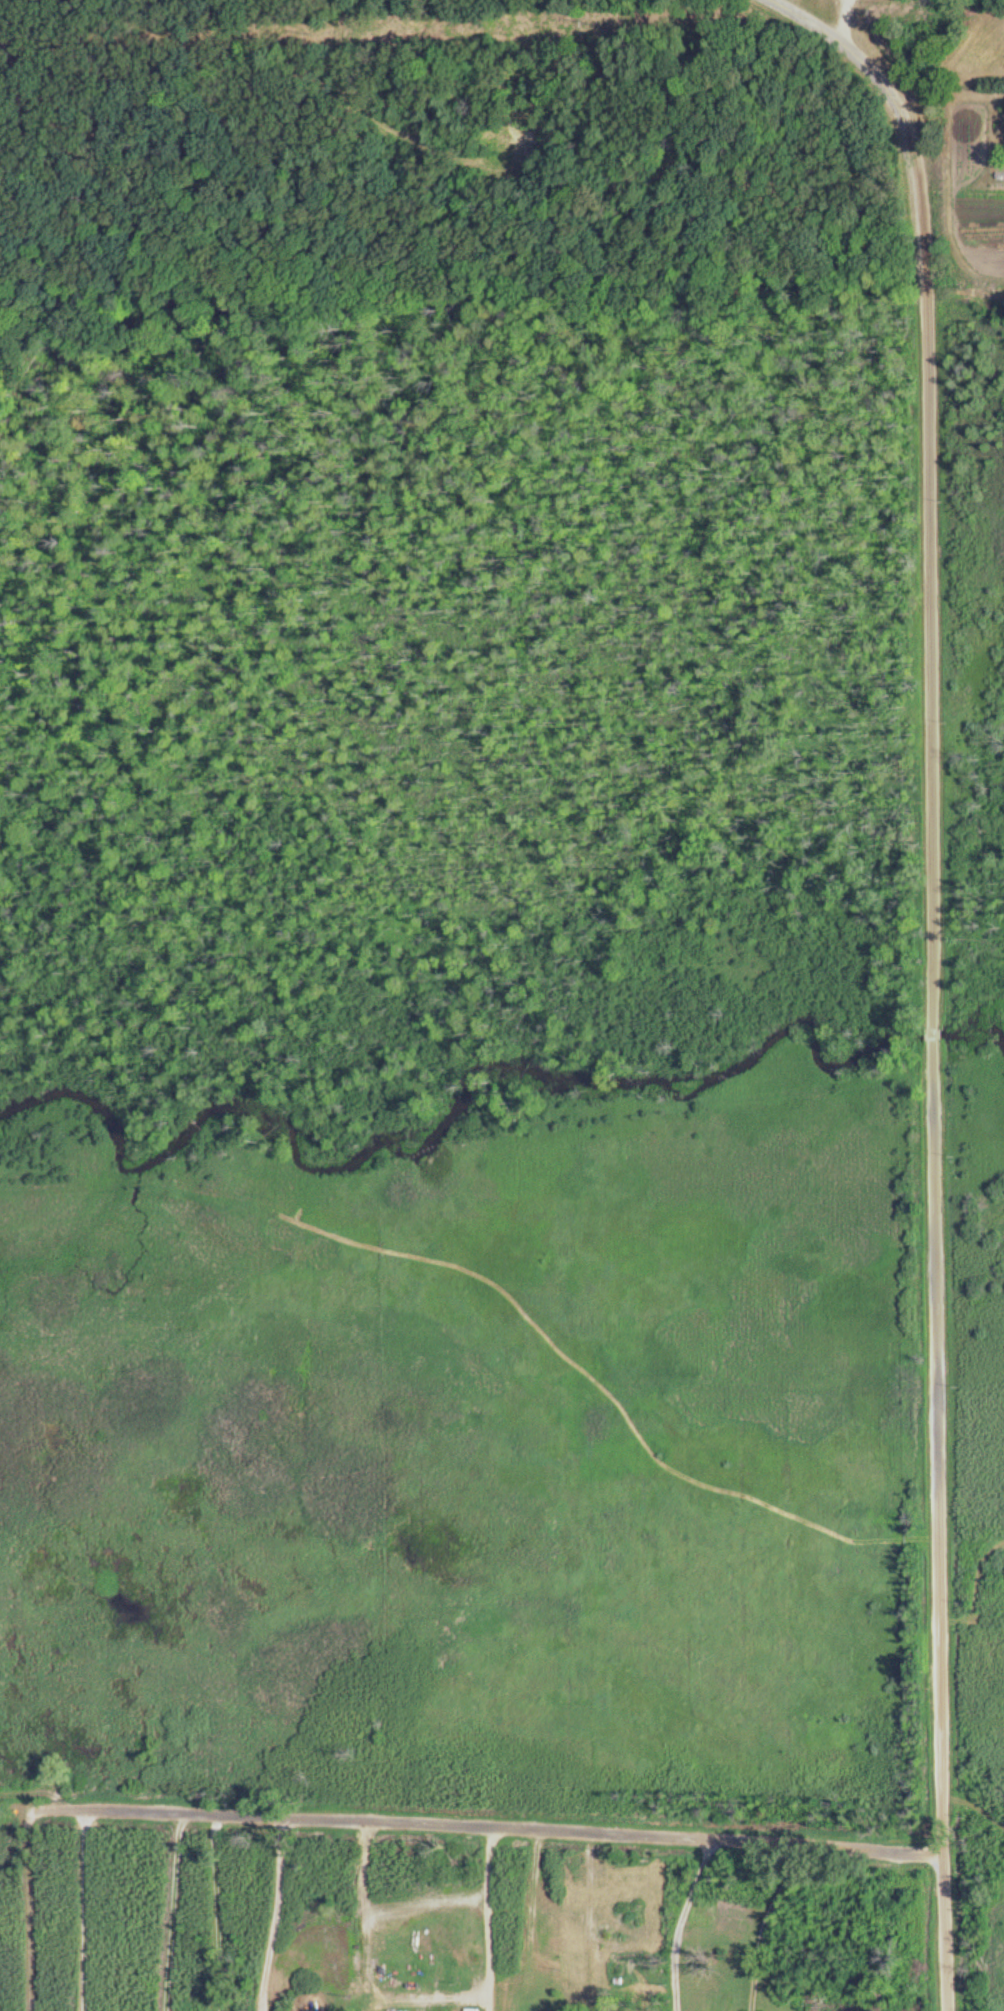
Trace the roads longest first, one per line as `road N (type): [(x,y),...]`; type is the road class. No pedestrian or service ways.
road 1 (residential): [(787,0),(836,33),(901,101),(918,144),(932,280),(947,2010)]
road 2 (residential): [(945,1858),(722,1837),(0,1799)]

